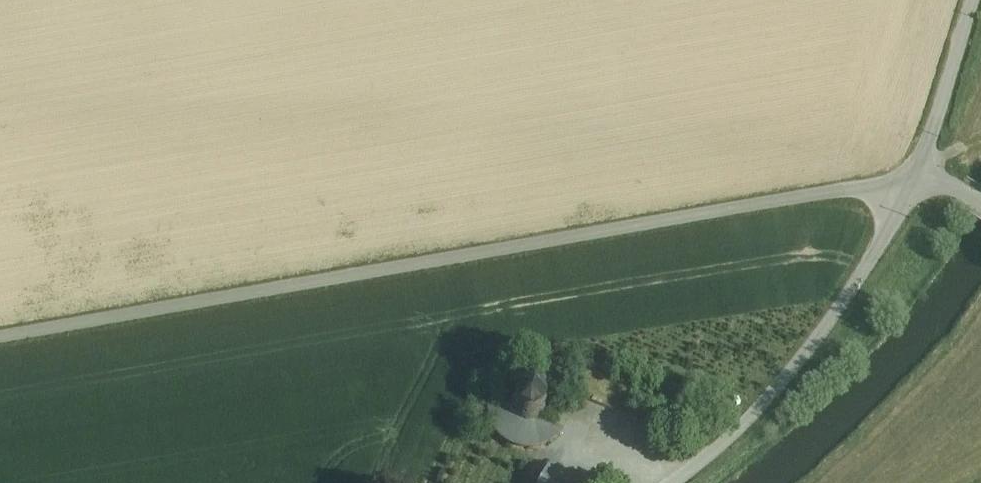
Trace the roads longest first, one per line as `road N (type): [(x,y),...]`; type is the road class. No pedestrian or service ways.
road 1 (unclassified): [(921,169),(0,337)]
road 2 (residential): [(921,169),(843,306),(777,389),(672,482)]
road 3 (unclassified): [(973,0),(921,169)]

